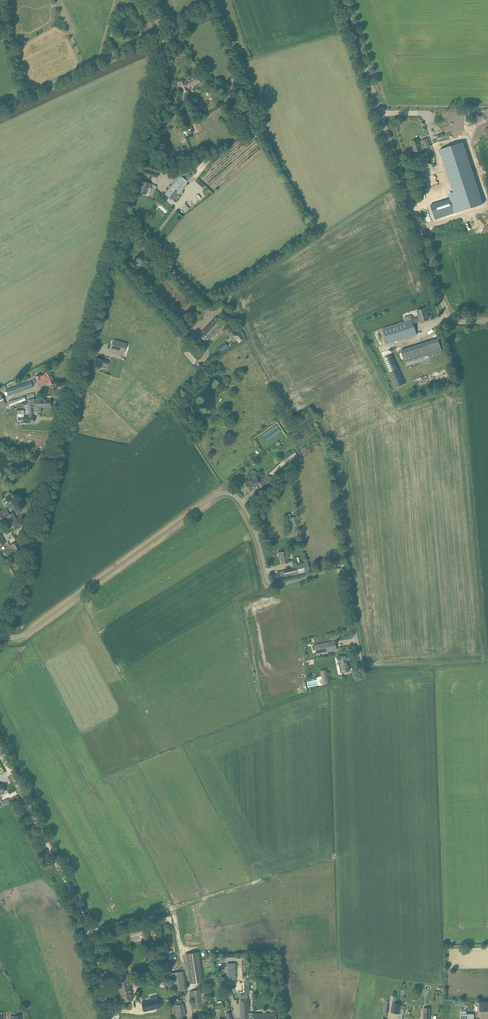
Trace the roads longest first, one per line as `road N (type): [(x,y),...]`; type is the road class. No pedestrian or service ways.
road 1 (unclassified): [(1,633),(159,73),(161,34)]
road 2 (unclassified): [(1,633),(25,633),(226,493),(247,513),(272,584),(344,575),(361,662)]
road 3 (unclassified): [(487,321),(448,316),(345,0)]
road 4 (track): [(0,752),(82,913),(111,1018)]
road 5 (unclassified): [(0,107),(161,34)]

